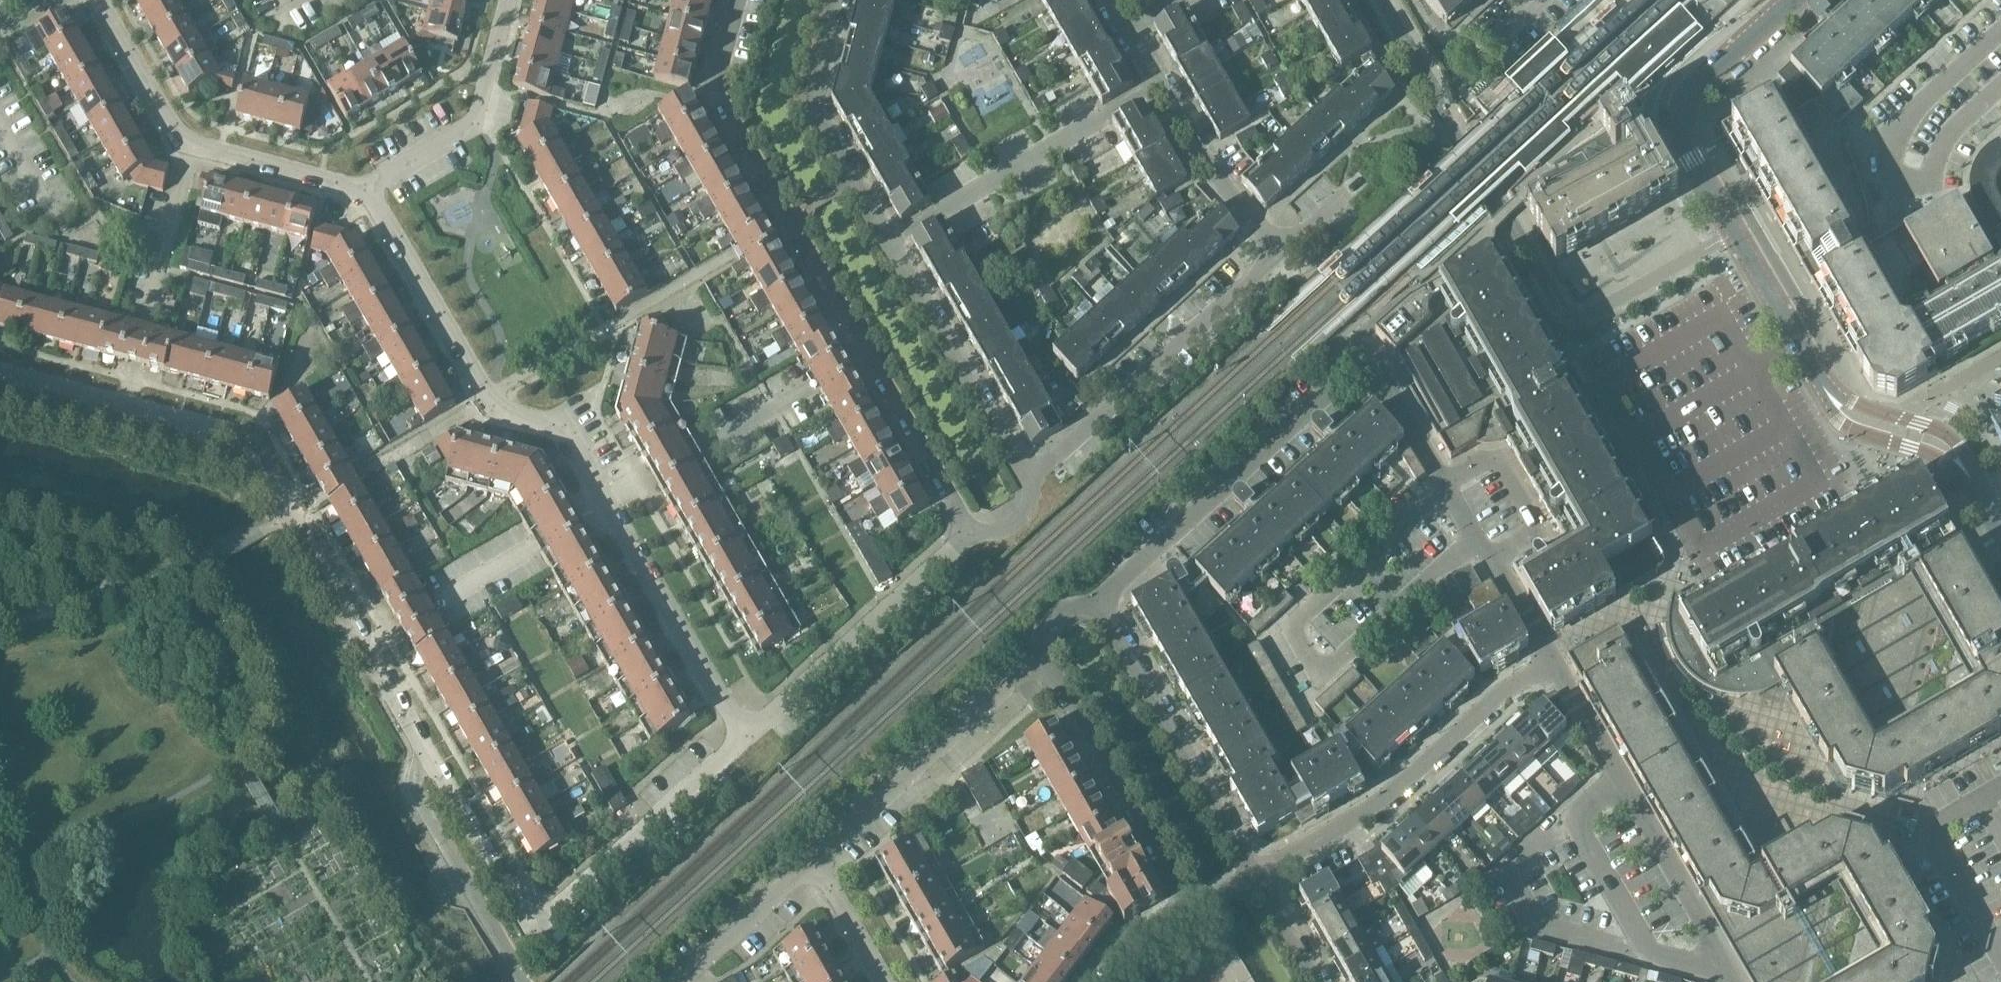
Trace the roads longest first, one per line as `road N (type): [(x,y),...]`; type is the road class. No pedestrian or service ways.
road 1 (tertiary): [(1820,386),(1683,144),(1683,111),(1694,87),(1790,0)]
road 2 (residential): [(609,503),(569,431),(489,400),(363,191)]
road 3 (residential): [(1103,981),(1127,950),(1179,916),(1184,901),(1041,657)]
road 4 (residential): [(865,354),(719,99),(716,81),(737,0)]
road 5 (residential): [(1738,981),(1551,664)]
road 6 (residential): [(1253,875),(1372,808),(1507,689),(1551,664)]
road 7 (residential): [(364,644),(245,440),(126,402)]
road 8 (residential): [(1104,611),(1117,585),(1350,371),(1364,367)]
road 9 (residential): [(1551,664),(1382,380),(1364,367)]
road 10 (residential): [(1026,476),(1279,253)]
road 11 (residential): [(549,916),(519,907),(364,644)]
road 12 (residential): [(889,239),(1160,85)]
road 13 (residential): [(744,740),(972,530)]
road 14 (residential): [(815,860),(1041,657)]
road 15 (residential): [(1253,875),(1104,611)]
road 16 (residential): [(609,503),(865,354)]
road 17 (residential): [(364,644),(609,503)]
road 18 (residential): [(1026,476),(889,239)]
road 19 (residential): [(744,740),(609,503)]
road 20 (residential): [(126,402),(190,143)]
road 21 (residential): [(549,916),(744,740)]
road 22 (residential): [(889,239),(813,101),(839,0)]
road 23 (residential): [(363,191),(473,125),(507,0)]
road 24 (residential): [(1279,253),(1228,196),(1160,85)]
road 25 (residential): [(972,530),(865,354)]
road 26 (tertiary): [(1973,478),(1947,435),(1820,386)]
road 27 (tertiary): [(1820,386),(1852,430),(1929,453),(1973,478)]
road 28 (residential): [(679,981),(815,860)]
road 29 (residential): [(190,143),(363,191)]
road 30 (residential): [(99,0),(169,124),(190,143)]
road 31 (residential): [(887,981),(815,860)]
road 32 (residential): [(126,402),(0,371)]
road 33 (residential): [(1318,981),(1253,875)]

